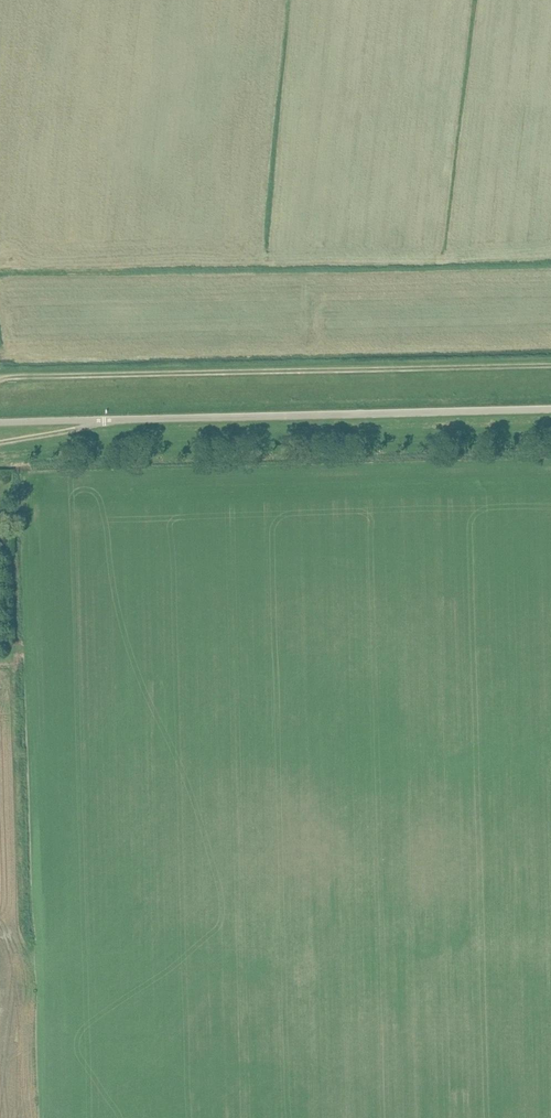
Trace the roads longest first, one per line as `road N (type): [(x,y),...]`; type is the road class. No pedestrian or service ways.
road 1 (unclassified): [(550,411),(0,423)]
road 2 (track): [(0,379),(550,368)]

